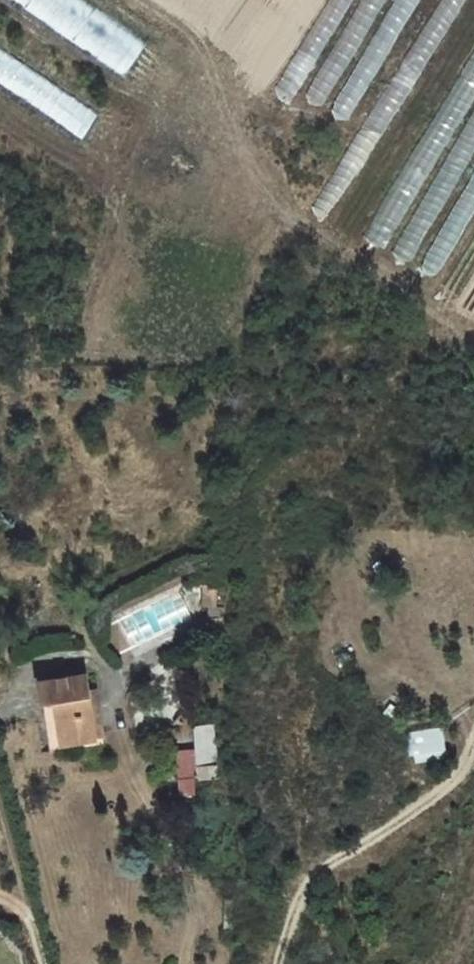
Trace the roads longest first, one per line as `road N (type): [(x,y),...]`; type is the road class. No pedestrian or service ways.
road 1 (track): [(144,0),(204,49),(227,117),(292,221),(473,330)]
road 2 (track): [(279,963),(296,901),(315,874),(461,774),(473,742)]

